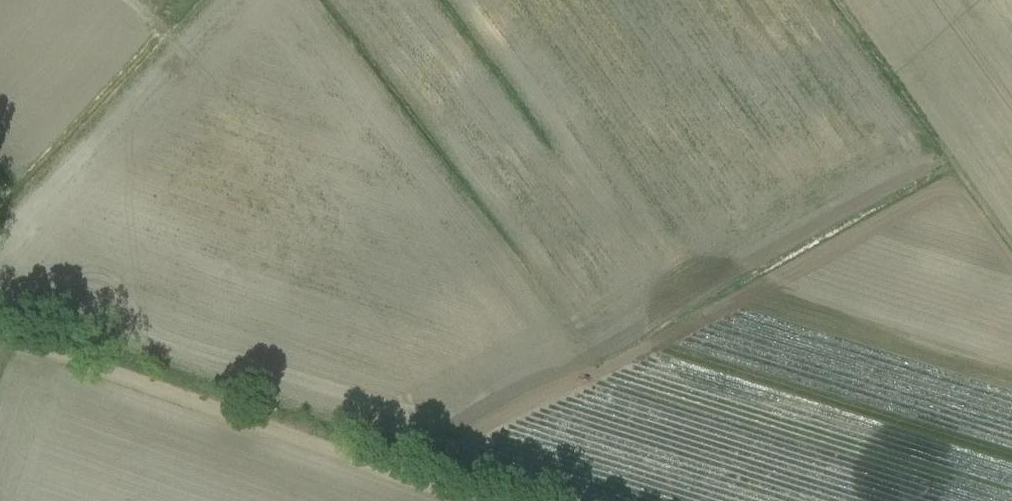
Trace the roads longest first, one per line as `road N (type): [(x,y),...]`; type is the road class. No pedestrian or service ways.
road 1 (track): [(479,500),(0,339)]

